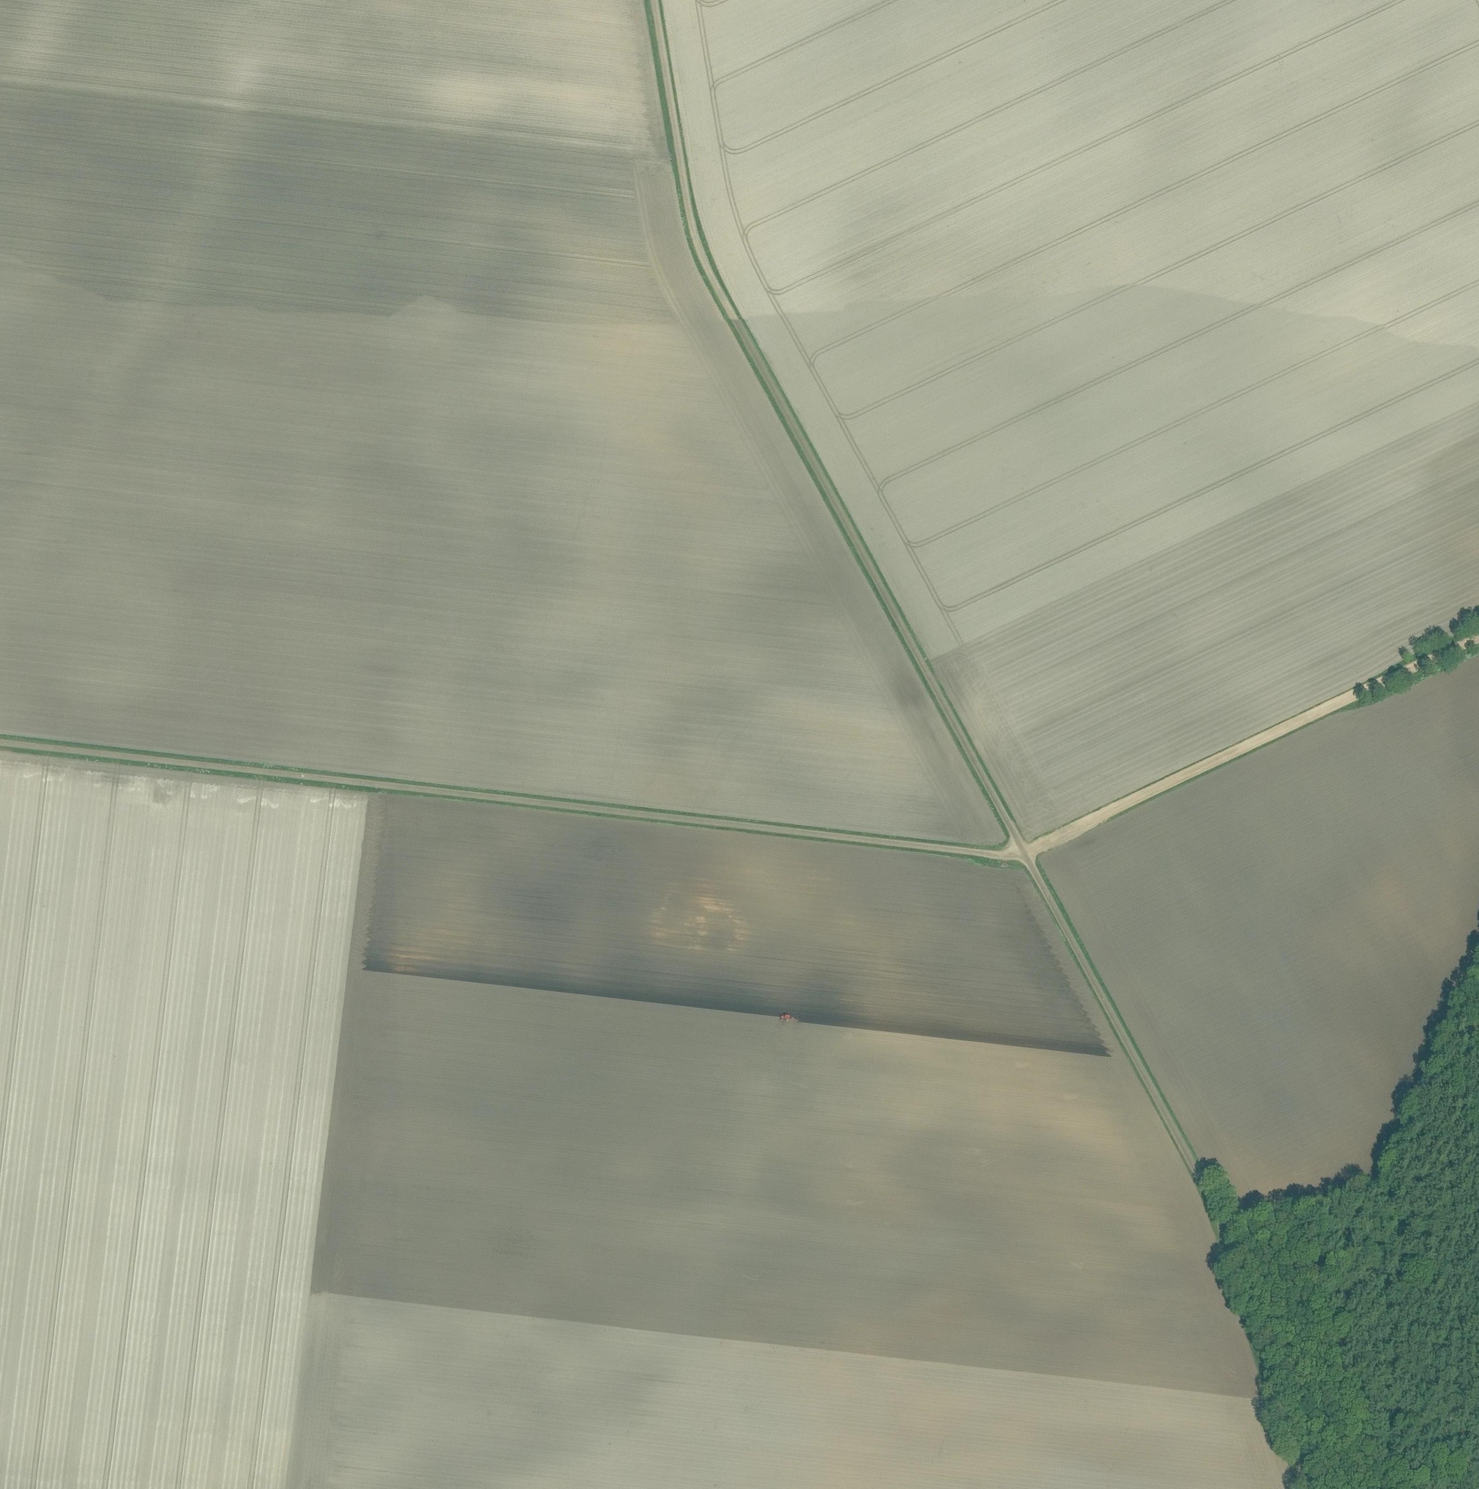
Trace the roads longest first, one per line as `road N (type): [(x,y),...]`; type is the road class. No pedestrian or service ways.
road 1 (unclassified): [(1024,855),(0,743)]
road 2 (unclassified): [(1024,855),(702,263),(651,0)]
road 3 (unclassified): [(1307,1488),(1217,1216),(1024,855)]
road 4 (track): [(1024,855),(1478,638)]

